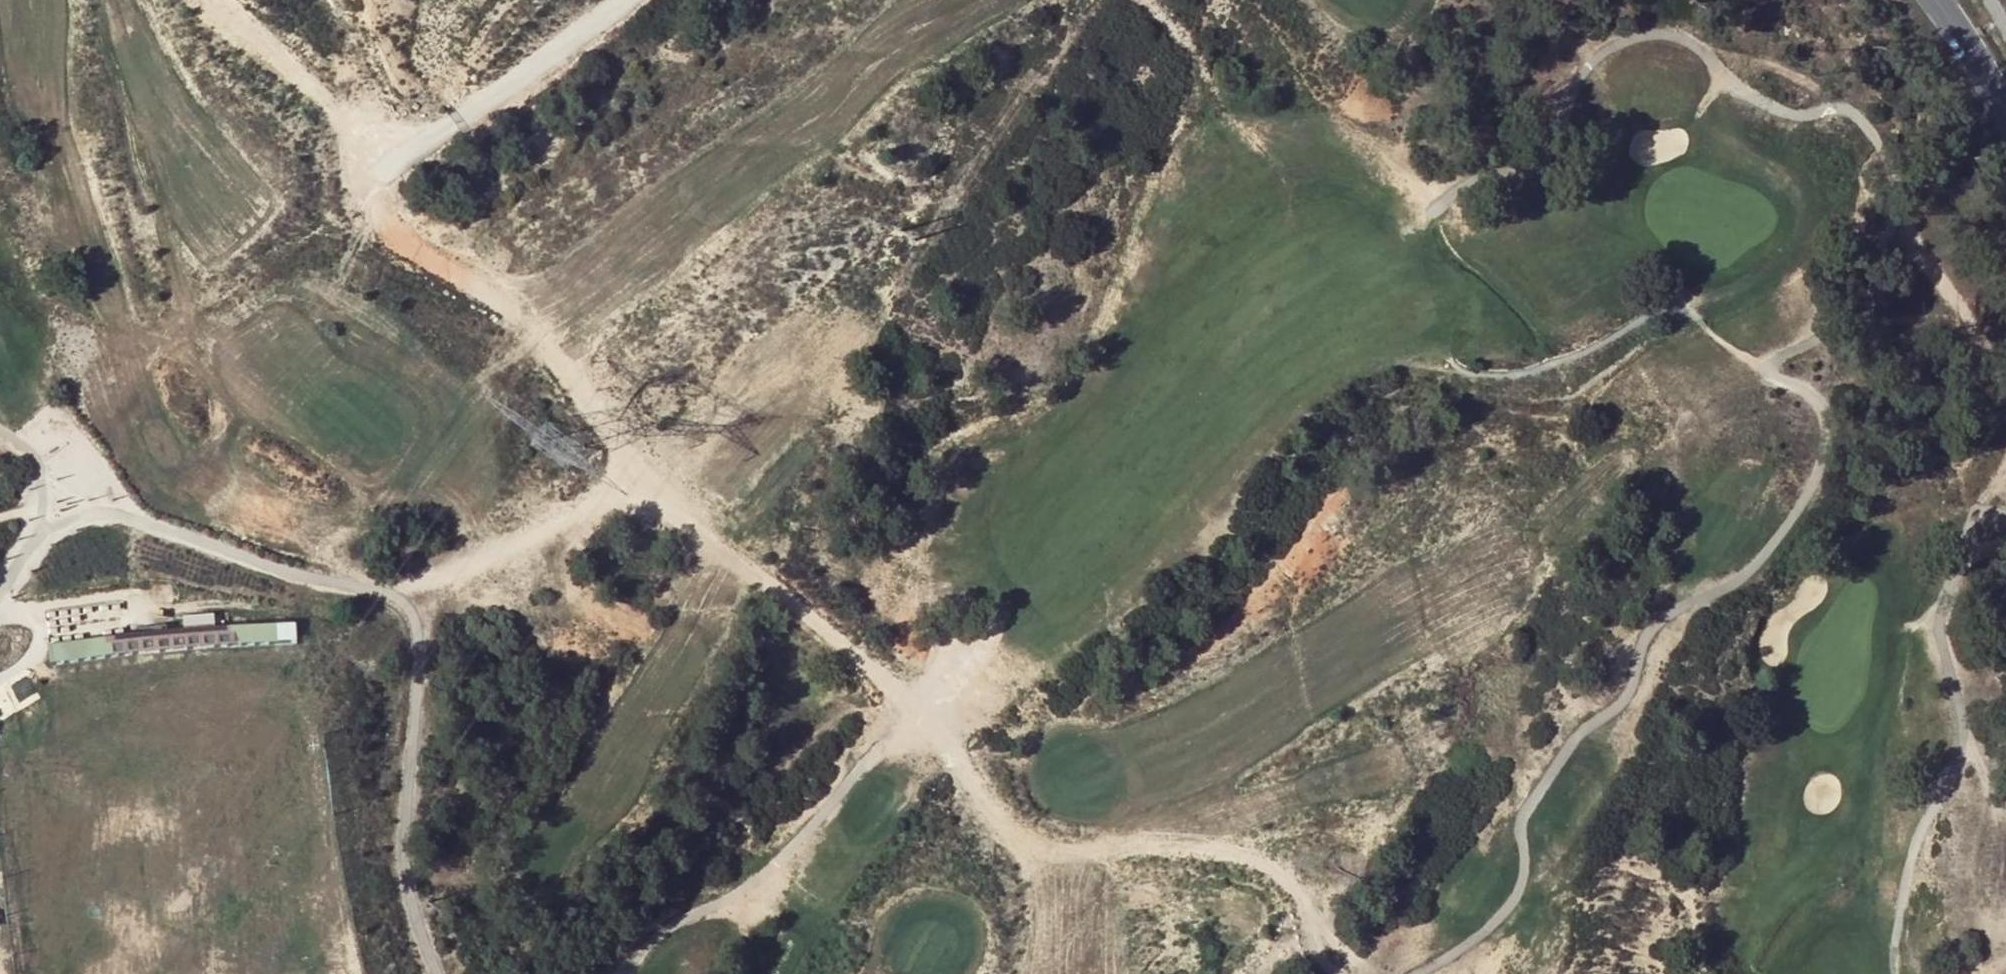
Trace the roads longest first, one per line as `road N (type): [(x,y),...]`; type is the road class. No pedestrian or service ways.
road 1 (unclassified): [(612,0),(452,125)]
road 2 (secondary): [(1931,0),(2005,112)]

